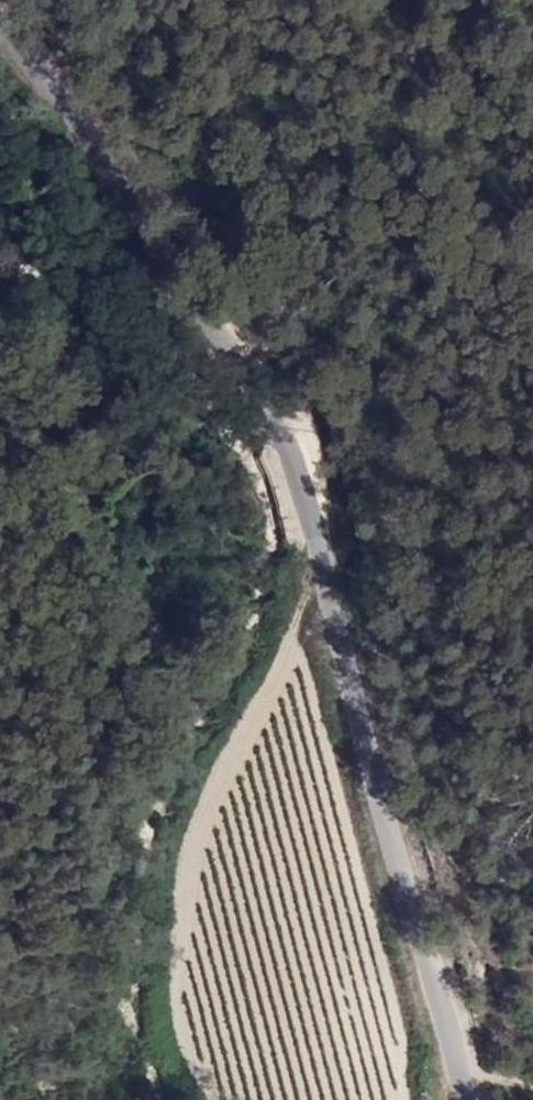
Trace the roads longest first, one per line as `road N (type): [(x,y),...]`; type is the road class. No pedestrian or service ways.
road 1 (unclassified): [(0,42),(85,130),(253,366),(286,455),(399,862),(481,1099)]

